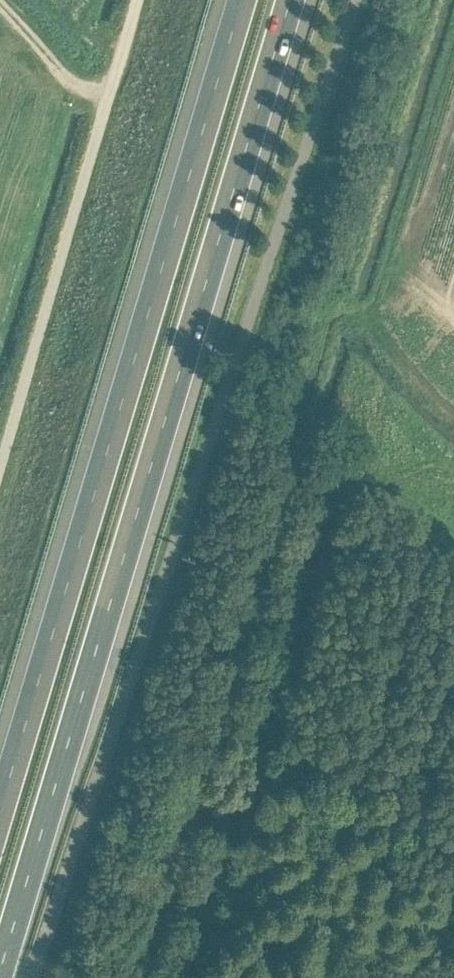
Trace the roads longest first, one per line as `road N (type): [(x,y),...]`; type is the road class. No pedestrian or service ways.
road 1 (motorway): [(0,971),(291,0)]
road 2 (motorway): [(242,0),(0,812)]
road 3 (track): [(177,977),(319,512)]
road 4 (unclassified): [(0,466),(137,0)]
road 5 (track): [(109,96),(75,84),(0,6)]

